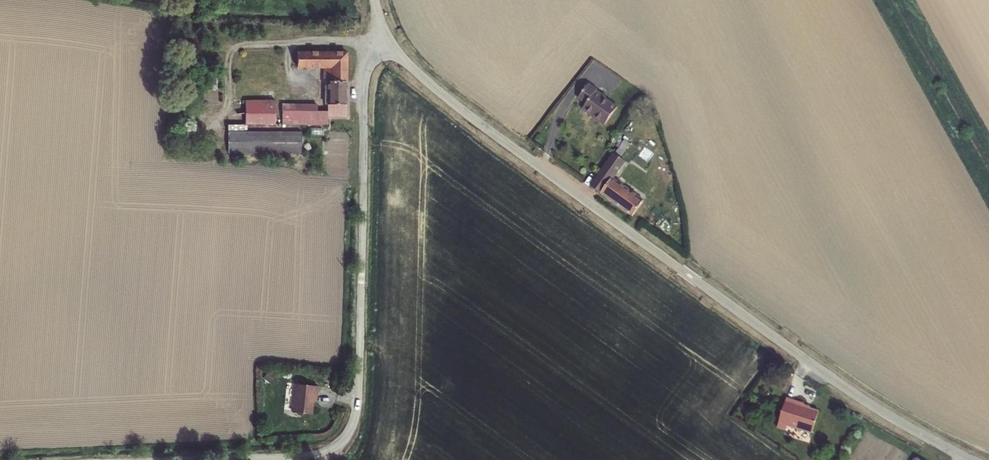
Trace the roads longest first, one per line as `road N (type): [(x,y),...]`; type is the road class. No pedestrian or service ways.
road 1 (unclassified): [(971,459),(856,396),(488,130),(389,40)]
road 2 (residential): [(389,40),(371,61),(363,87),(359,378),(350,429),(336,445),(309,455),(197,459)]

